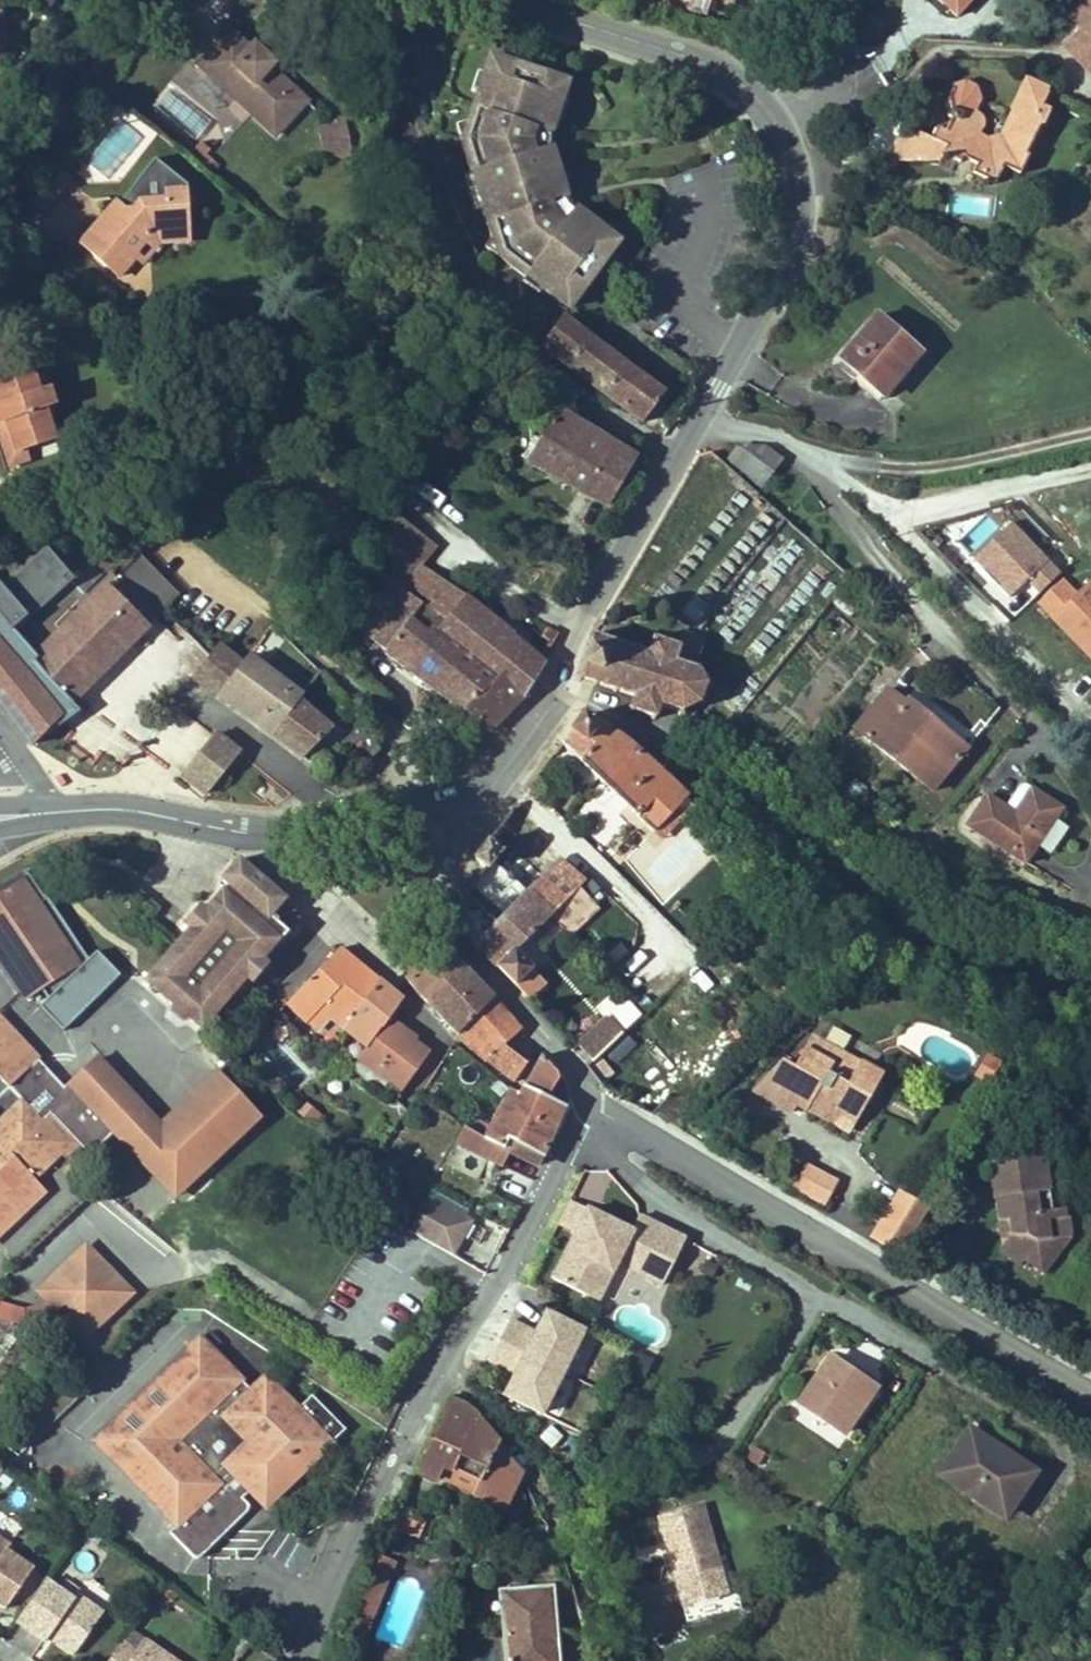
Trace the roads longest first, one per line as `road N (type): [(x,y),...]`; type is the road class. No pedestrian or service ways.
road 1 (tertiary): [(506,0),(724,71),(749,89),(786,140),(799,208),(791,241),(701,417)]
road 2 (residential): [(317,1660),(331,1593),(449,1348),(520,1234),(572,1107)]
road 3 (residential): [(587,1070),(690,1160),(1090,1383)]
road 4 (residential): [(384,0),(426,193),(470,294),(550,378),(678,460)]
road 5 (residential): [(572,1107),(680,1193),(917,1329)]
road 6 (residential): [(587,1070),(455,939),(448,891),(466,823),(464,795)]
road 7 (residential): [(885,511),(1090,728)]
road 8 (tertiary): [(678,460),(582,629),(558,686)]
road 9 (residential): [(0,199),(66,120),(125,0)]
road 10 (residential): [(1090,469),(917,511),(885,511)]
road 11 (residential): [(885,511),(809,458),(701,417)]
road 12 (tertiary): [(261,834),(125,810),(56,812)]
road 13 (residential): [(332,822),(320,797),(202,700)]
road 14 (residential): [(331,916),(391,975),(437,1045)]
road 15 (residential): [(694,767),(611,707),(558,686)]
road 16 (tertiary): [(558,686),(528,736),(486,783),(464,795)]
road 17 (residential): [(238,1021),(331,916)]
road 18 (track): [(771,113),(818,79),(829,0)]
road 19 (tertiary): [(464,795),(332,822)]

